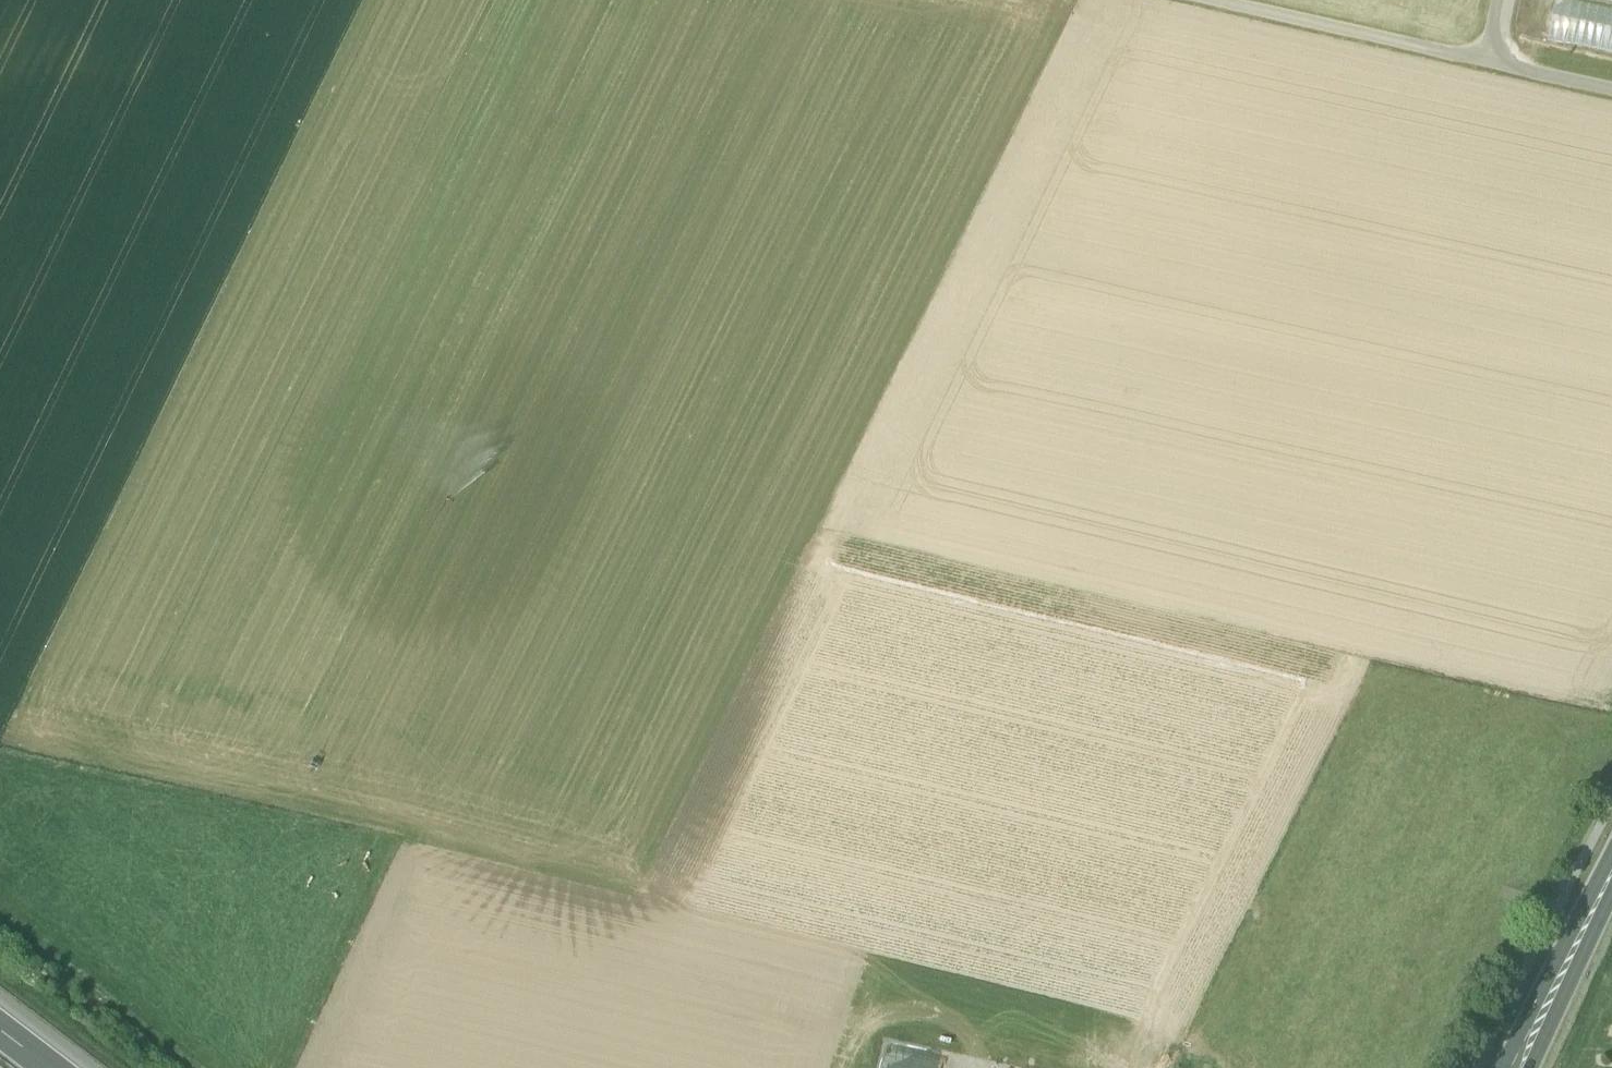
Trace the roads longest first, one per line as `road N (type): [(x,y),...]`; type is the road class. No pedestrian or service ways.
road 1 (track): [(1217,0),(1611,88)]
road 2 (primary): [(1517,1067),(1611,874)]

